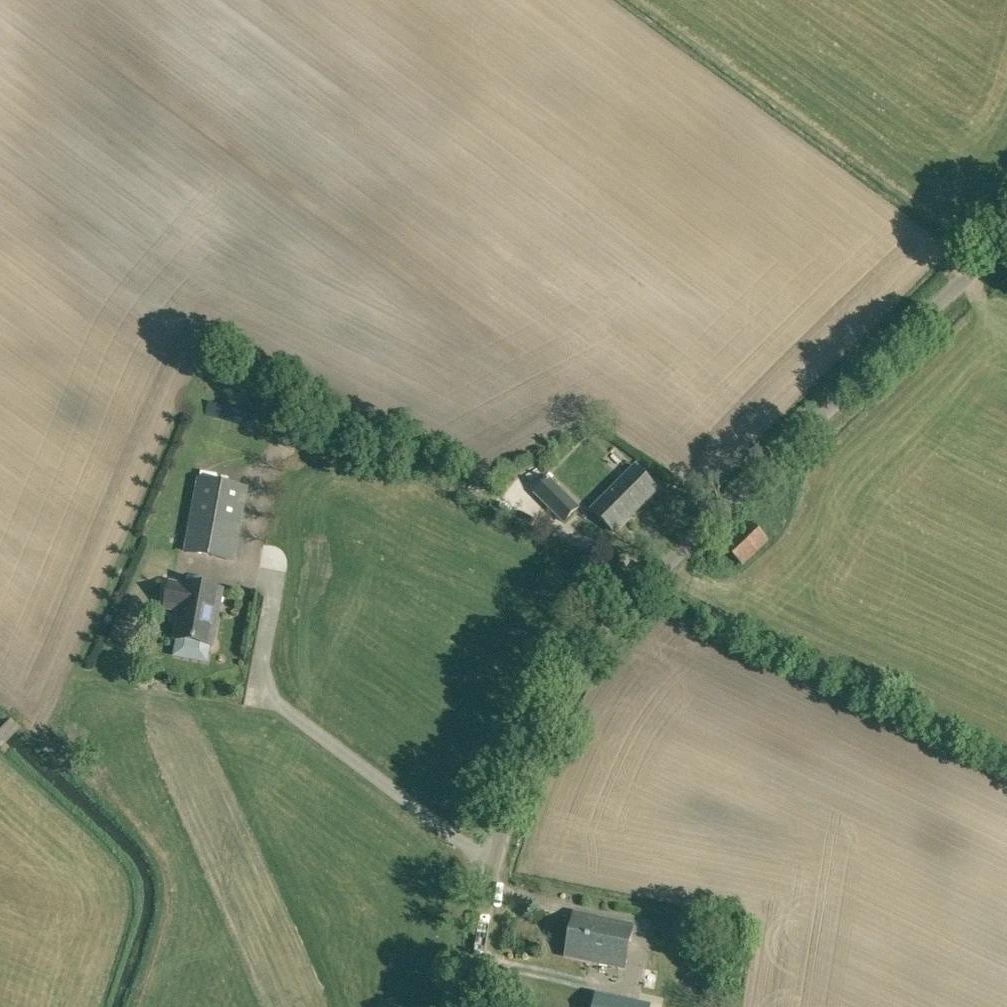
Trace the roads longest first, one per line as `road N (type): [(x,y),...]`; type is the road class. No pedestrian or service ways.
road 1 (unclassified): [(469,1006),(492,860),(518,779),(594,639),(633,592),(1006,239)]

